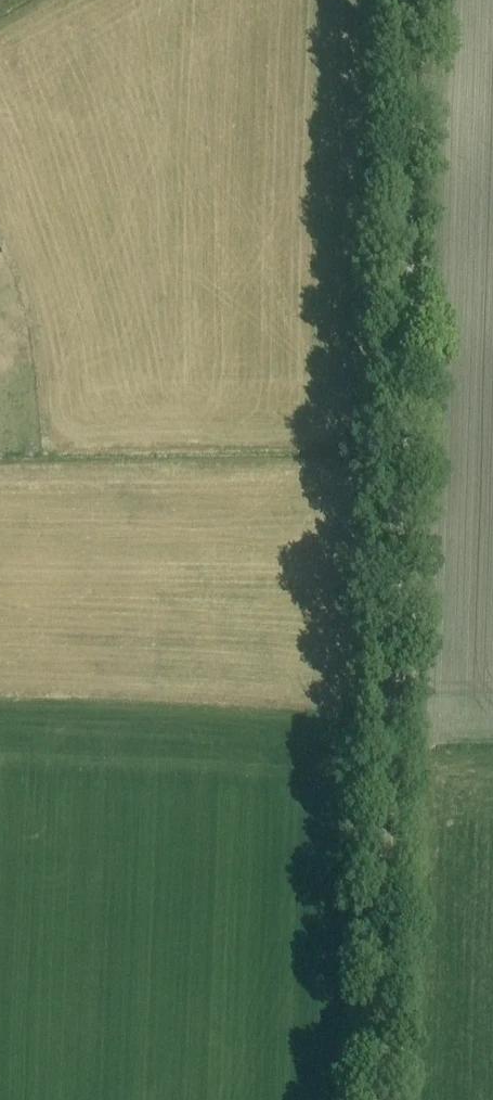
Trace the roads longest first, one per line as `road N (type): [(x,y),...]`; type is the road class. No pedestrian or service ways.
road 1 (track): [(414,0),(378,1099)]

